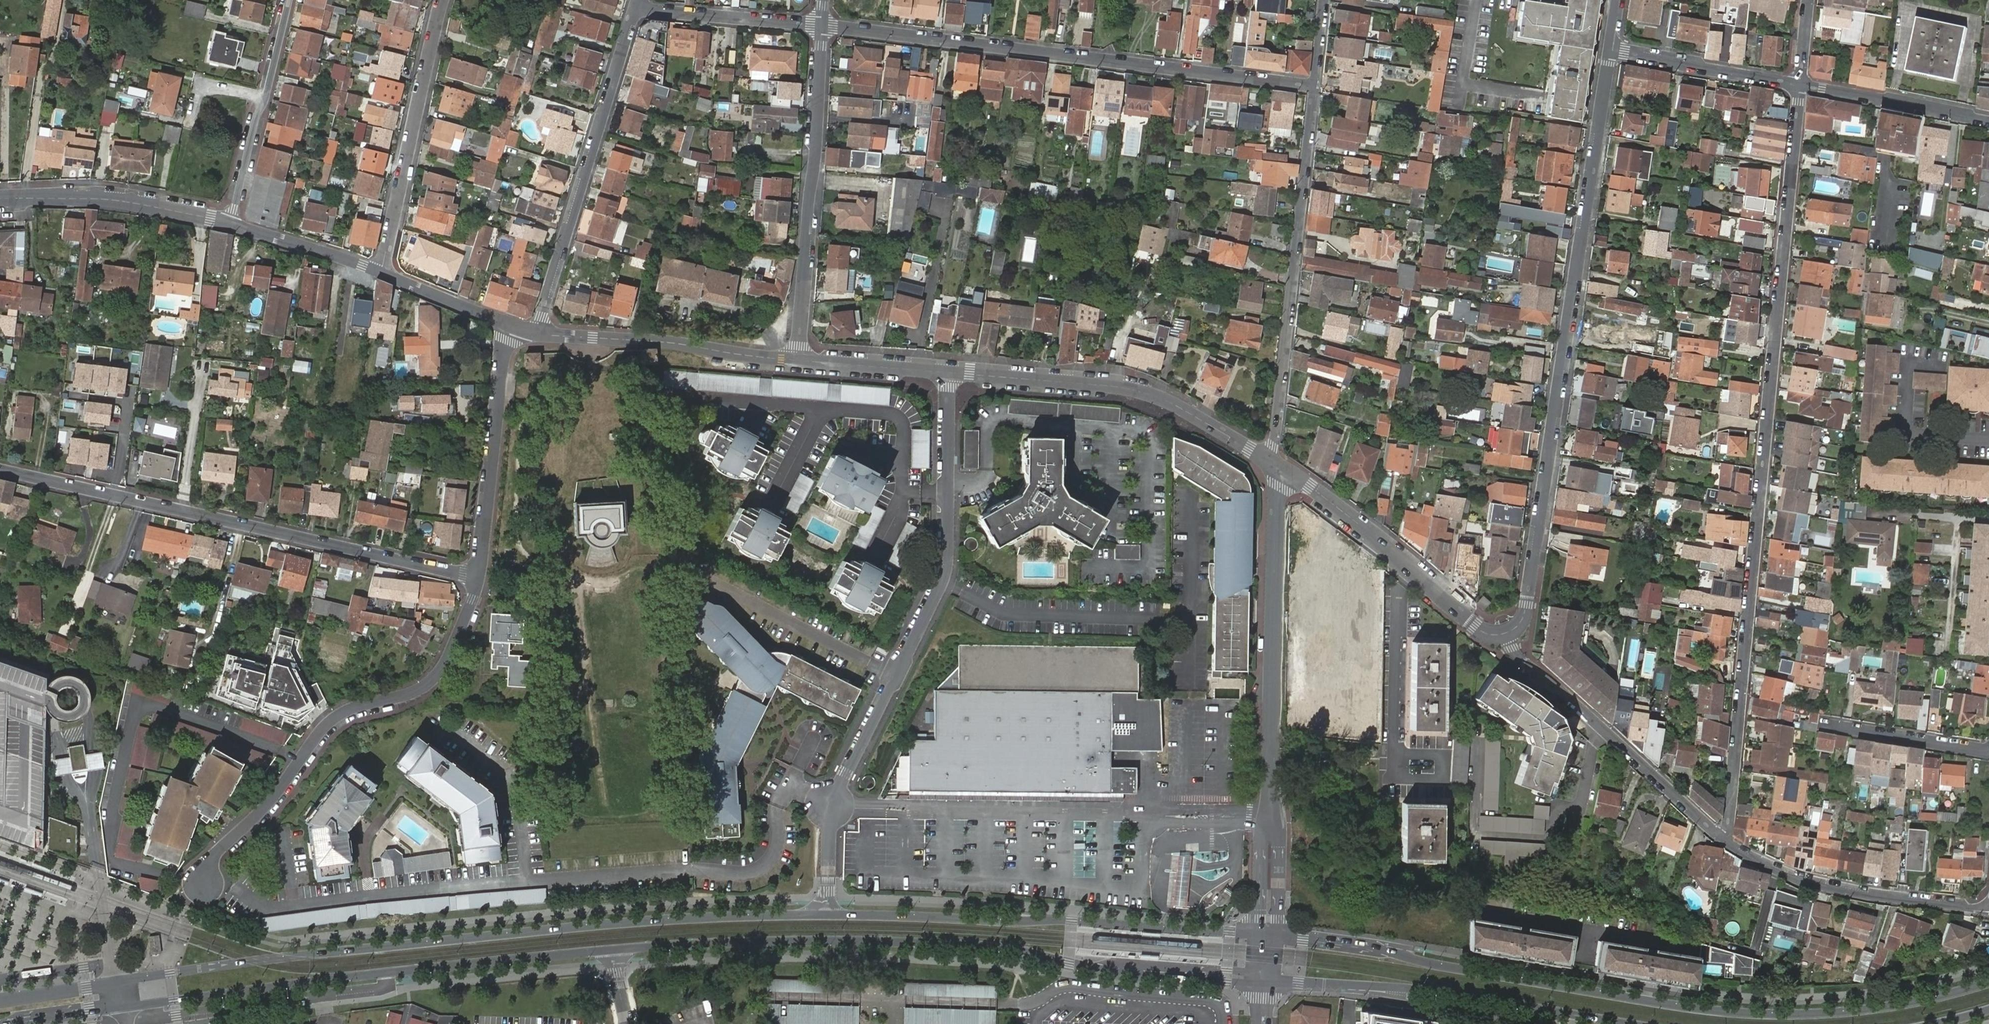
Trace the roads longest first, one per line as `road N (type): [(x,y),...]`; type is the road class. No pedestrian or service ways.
road 1 (residential): [(1721,838),(1800,86)]
road 2 (secondary): [(1988,983),(1848,1011),(1764,1013),(1268,936)]
road 3 (secondary): [(827,915),(533,931),(123,983)]
road 4 (residential): [(1506,634),(1522,620),(1535,559),(1607,50)]
road 5 (residential): [(827,915),(831,804),(946,573),(950,373)]
road 6 (residential): [(822,25),(1313,87)]
road 7 (residential): [(480,578),(0,469)]
road 8 (secondary): [(127,1007),(611,949)]
road 9 (secondary): [(611,949),(927,942),(1005,947),(1095,968)]
road 10 (secondary): [(1268,936),(827,915)]
road 11 (residential): [(480,578),(436,678),(404,696),(351,709),(327,727),(286,784),(216,852),(205,885)]
road 12 (residential): [(1313,87),(1274,464)]
road 13 (secondary): [(1265,983),(1427,989),(1632,1023)]
road 14 (tertiary): [(1274,464),(1272,818)]
road 15 (tertiary): [(950,373),(1148,394),(1274,464)]
road 16 (residential): [(539,333),(636,6)]
road 17 (residential): [(798,361),(822,25)]
road 18 (residential): [(1721,838),(1515,655),(1506,634)]
road 19 (residential): [(1274,464),(1486,633),(1506,634)]
road 20 (residential): [(1988,909),(1801,881),(1721,838)]
road 21 (residential): [(443,0),(380,272)]
road 22 (tertiary): [(539,333),(798,361)]
road 23 (residential): [(510,326),(480,578)]
road 24 (tertiary): [(0,199),(98,199),(230,223)]
road 25 (residential): [(289,0),(230,223)]
road 26 (residential): [(1607,50),(1800,86)]
road 27 (residential): [(1800,86),(1988,121)]
road 28 (residential): [(636,6),(822,25)]
road 29 (tertiary): [(1095,968),(1244,971),(1266,959)]
road 30 (secondary): [(1095,968),(1265,983)]
road 31 (residential): [(1988,751),(1832,726)]
road 32 (tertiary): [(230,223),(380,272)]
road 33 (tertiary): [(798,361),(950,373)]
road 34 (tertiary): [(380,272),(510,326)]
road 35 (secondary): [(123,983),(0,1001)]
road 36 (tertiary): [(1272,818),(1260,846),(1259,918),(1268,936)]
road 37 (tertiary): [(1268,936),(1278,919),(1272,818)]

